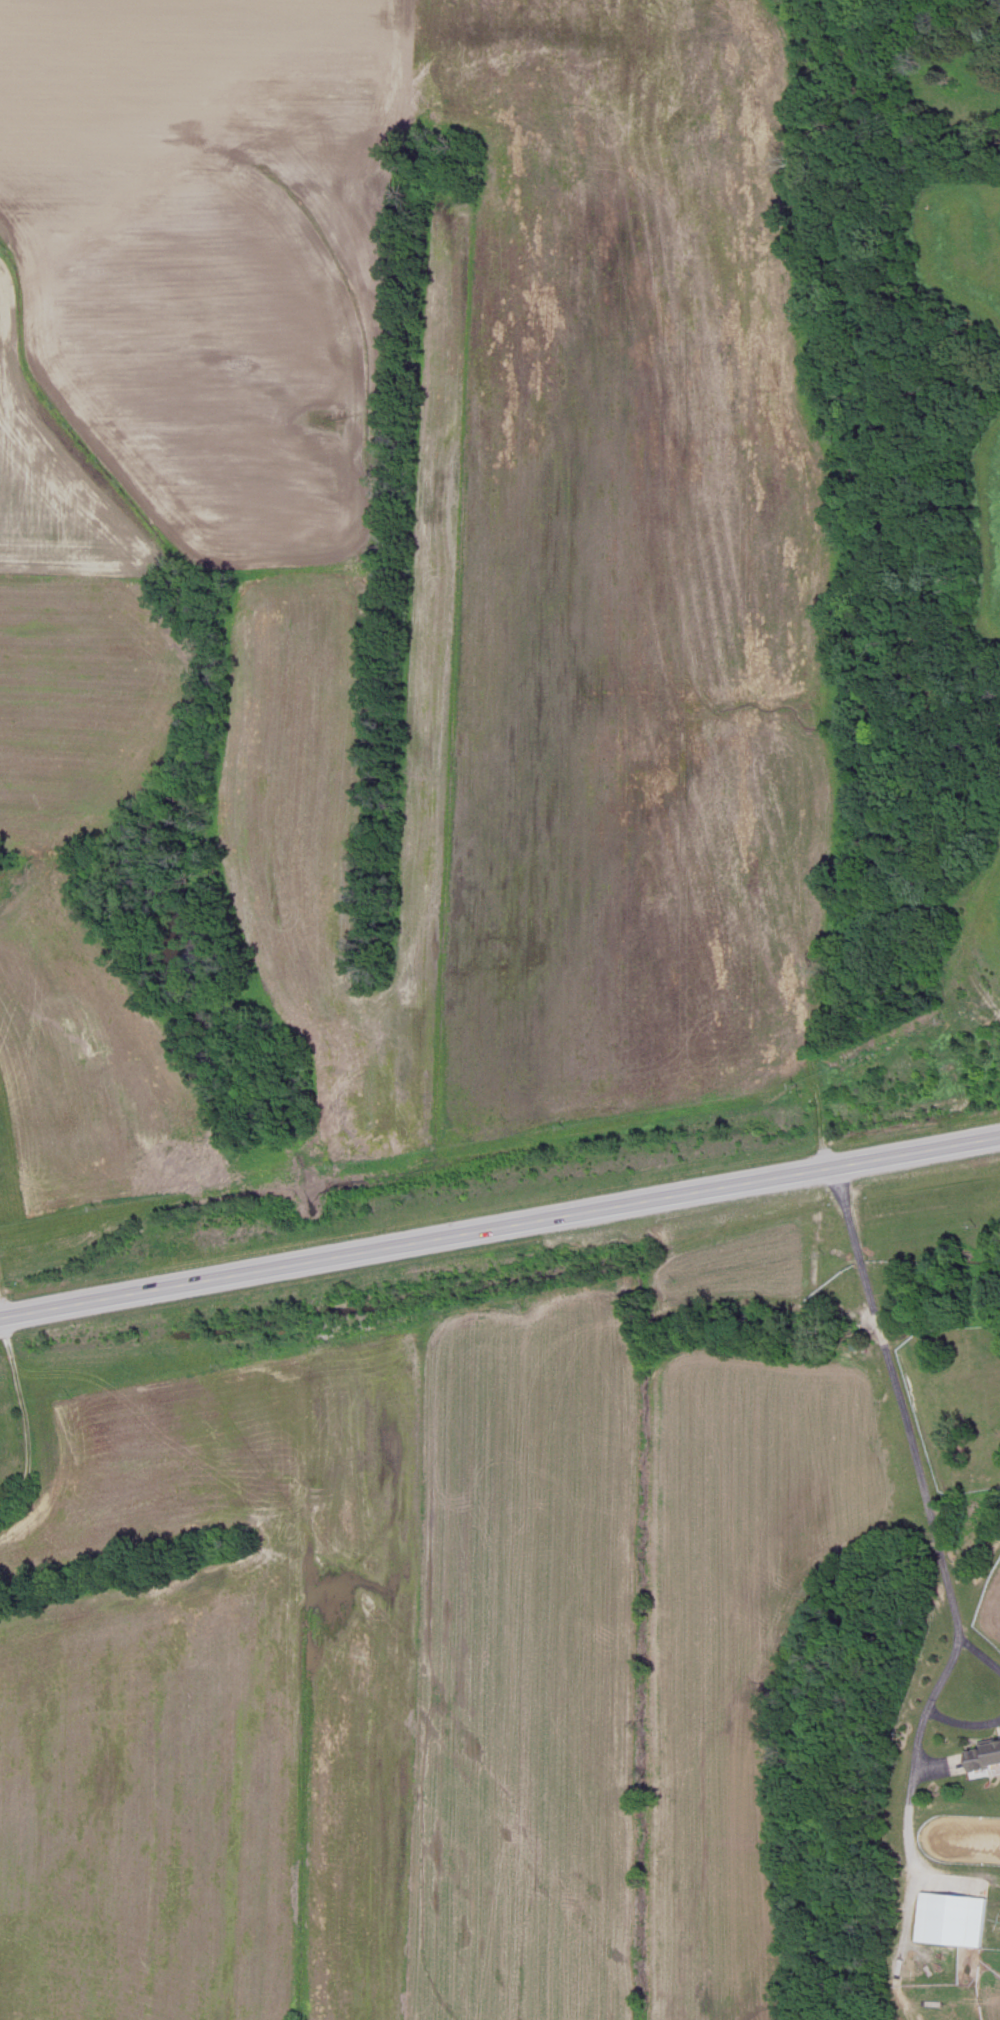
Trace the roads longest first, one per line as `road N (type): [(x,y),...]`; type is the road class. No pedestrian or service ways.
road 1 (primary): [(0,1318),(999,1137)]

